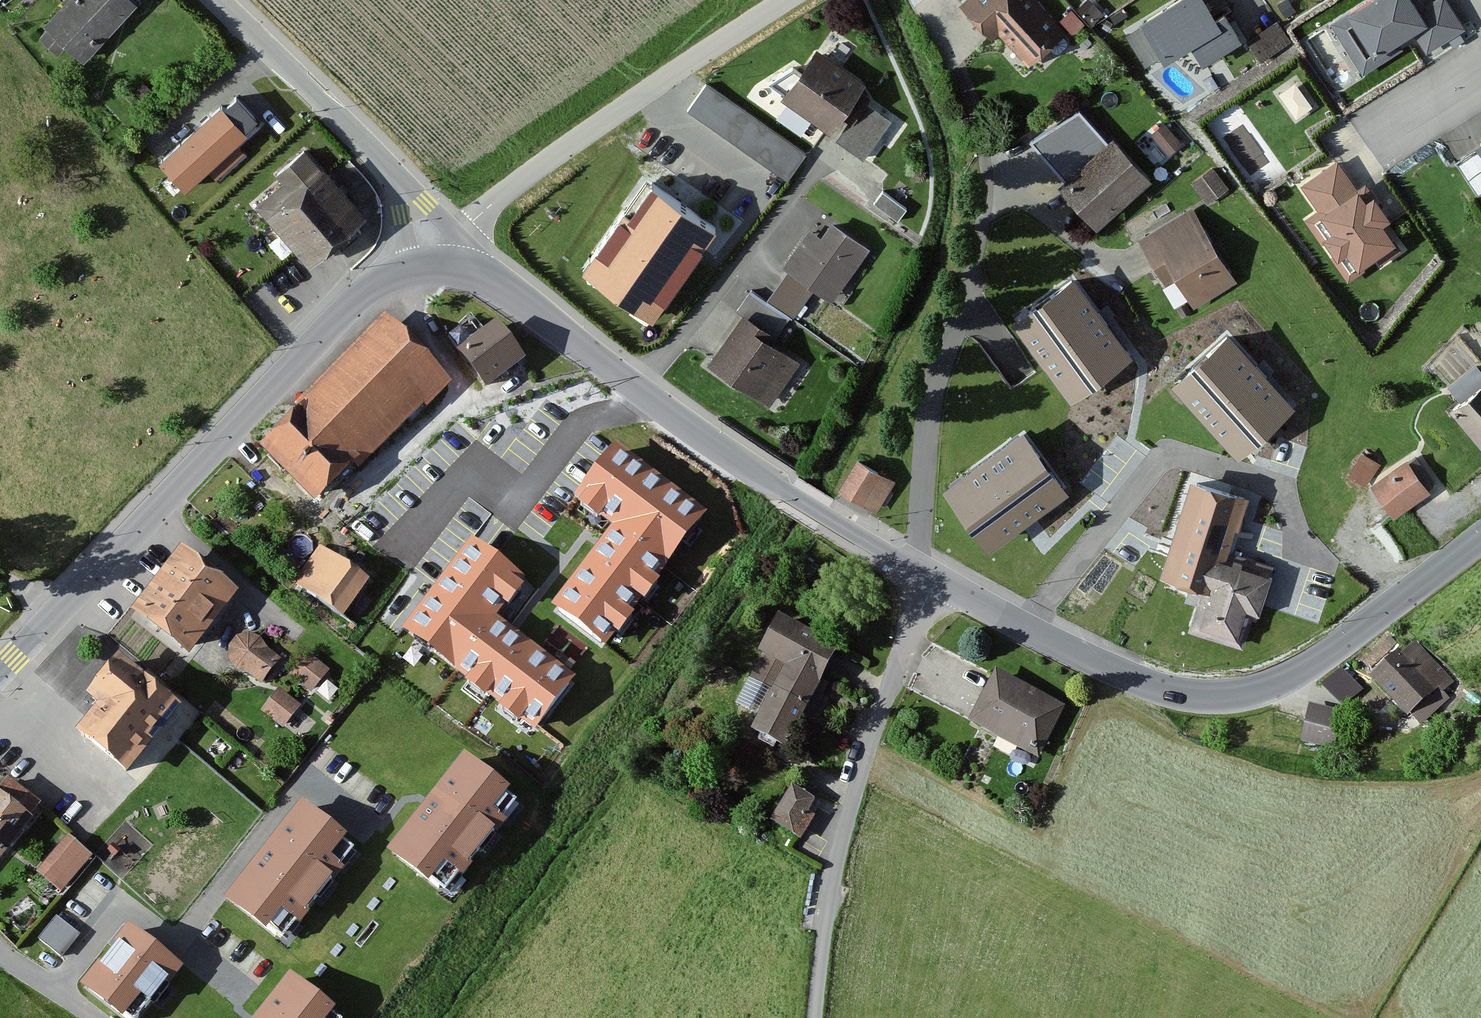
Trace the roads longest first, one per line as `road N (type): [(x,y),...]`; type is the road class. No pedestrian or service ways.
road 1 (tertiary): [(1480,539),(1309,665),(1273,684),(1222,695),(1170,691),(1112,669),(927,577)]
road 2 (tertiary): [(434,265),(390,276),(358,297),(0,670)]
road 3 (residential): [(914,569),(931,394),(976,256),(987,189),(982,140),(956,66)]
road 4 (unclassified): [(927,577),(835,861),(815,1017)]
road 5 (residential): [(785,0),(518,181),(434,265)]
road 6 (tertiary): [(218,0),(390,169),(434,265)]
road 7 (tertiary): [(914,569),(639,391)]
road 8 (residential): [(639,391),(831,153)]
road 9 (tertiary): [(639,391),(505,287),(434,265)]

